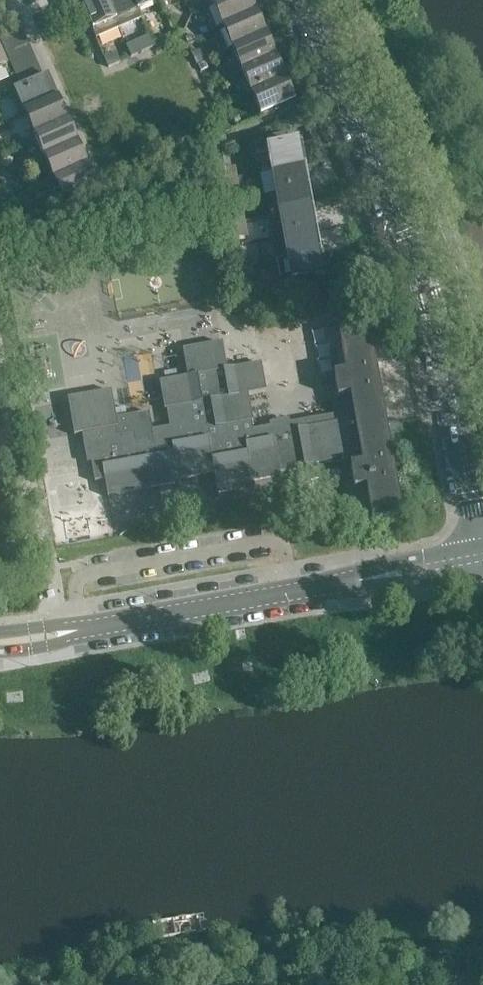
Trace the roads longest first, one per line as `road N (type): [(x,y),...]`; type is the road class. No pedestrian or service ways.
road 1 (residential): [(479,557),(452,391),(415,244),(306,0)]
road 2 (tertiary): [(479,557),(0,637)]

